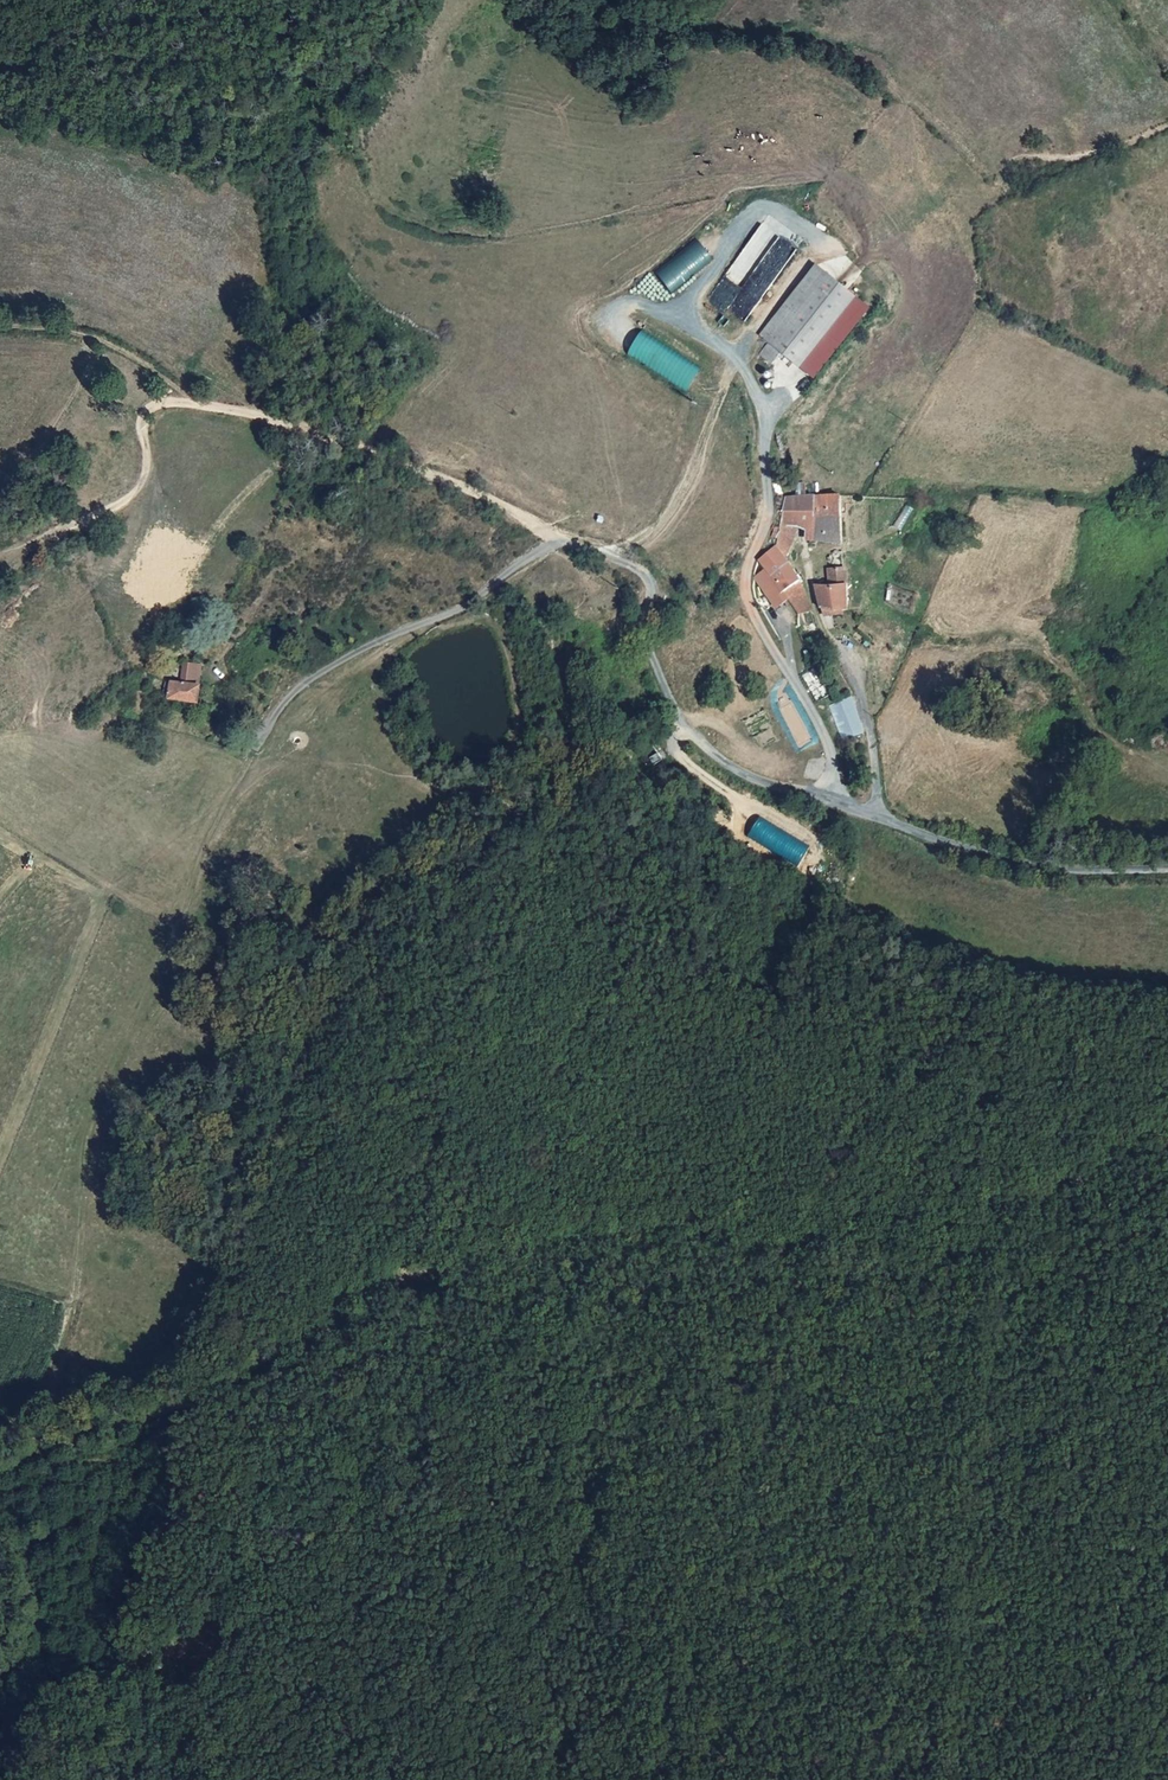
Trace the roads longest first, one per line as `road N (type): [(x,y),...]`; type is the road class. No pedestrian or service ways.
road 1 (track): [(1167,1125),(1013,1194),(485,1257),(361,1293),(238,1380),(91,1444),(0,1473)]
road 2 (track): [(0,1431),(54,1372),(99,1110),(221,805),(255,751)]
road 3 (unclassified): [(606,555),(663,528),(694,476),(735,358),(761,408),(770,510),(746,574),(749,610),(829,748),(827,800)]
road 4 (track): [(0,548),(132,489),(149,451),(142,428),(156,407),(203,407),(284,425),(446,482),(566,538)]
road 5 (unclassified): [(255,751),(273,717),(323,671),(454,610),(566,538)]
road 6 (unclassified): [(827,800),(730,766),(688,729),(645,628),(643,573),(606,555)]
road 7 (unclassified): [(1167,872),(1021,871),(827,800)]
road 8 (track): [(110,503),(0,587)]

